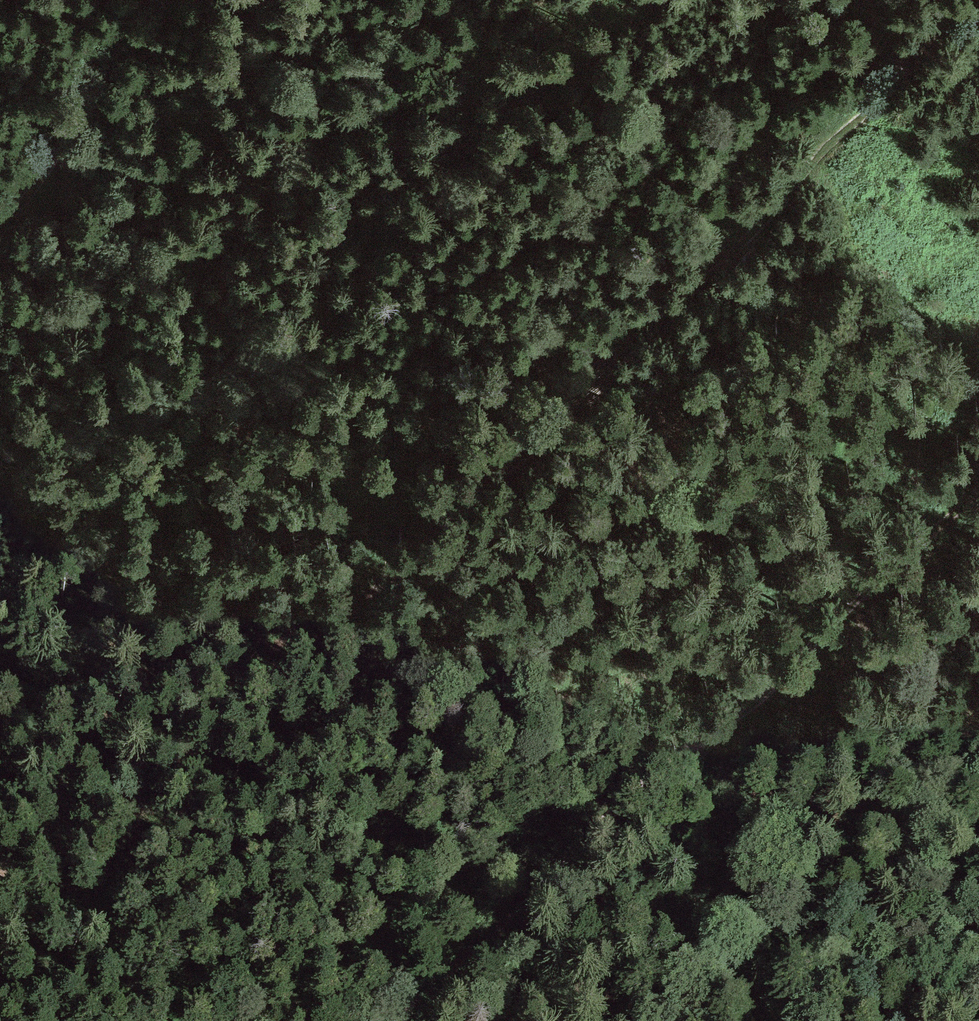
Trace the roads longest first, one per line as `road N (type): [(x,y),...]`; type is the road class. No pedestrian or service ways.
road 1 (track): [(0,899),(492,495),(600,366),(732,252),(963,0)]
road 2 (track): [(400,1020),(978,496)]
road 3 (track): [(52,155),(101,198),(158,206),(341,129),(524,75),(668,0)]
road 4 (track): [(699,743),(727,802),(722,842),(673,967),(642,1020)]
road 5 (track): [(0,229),(178,0)]

